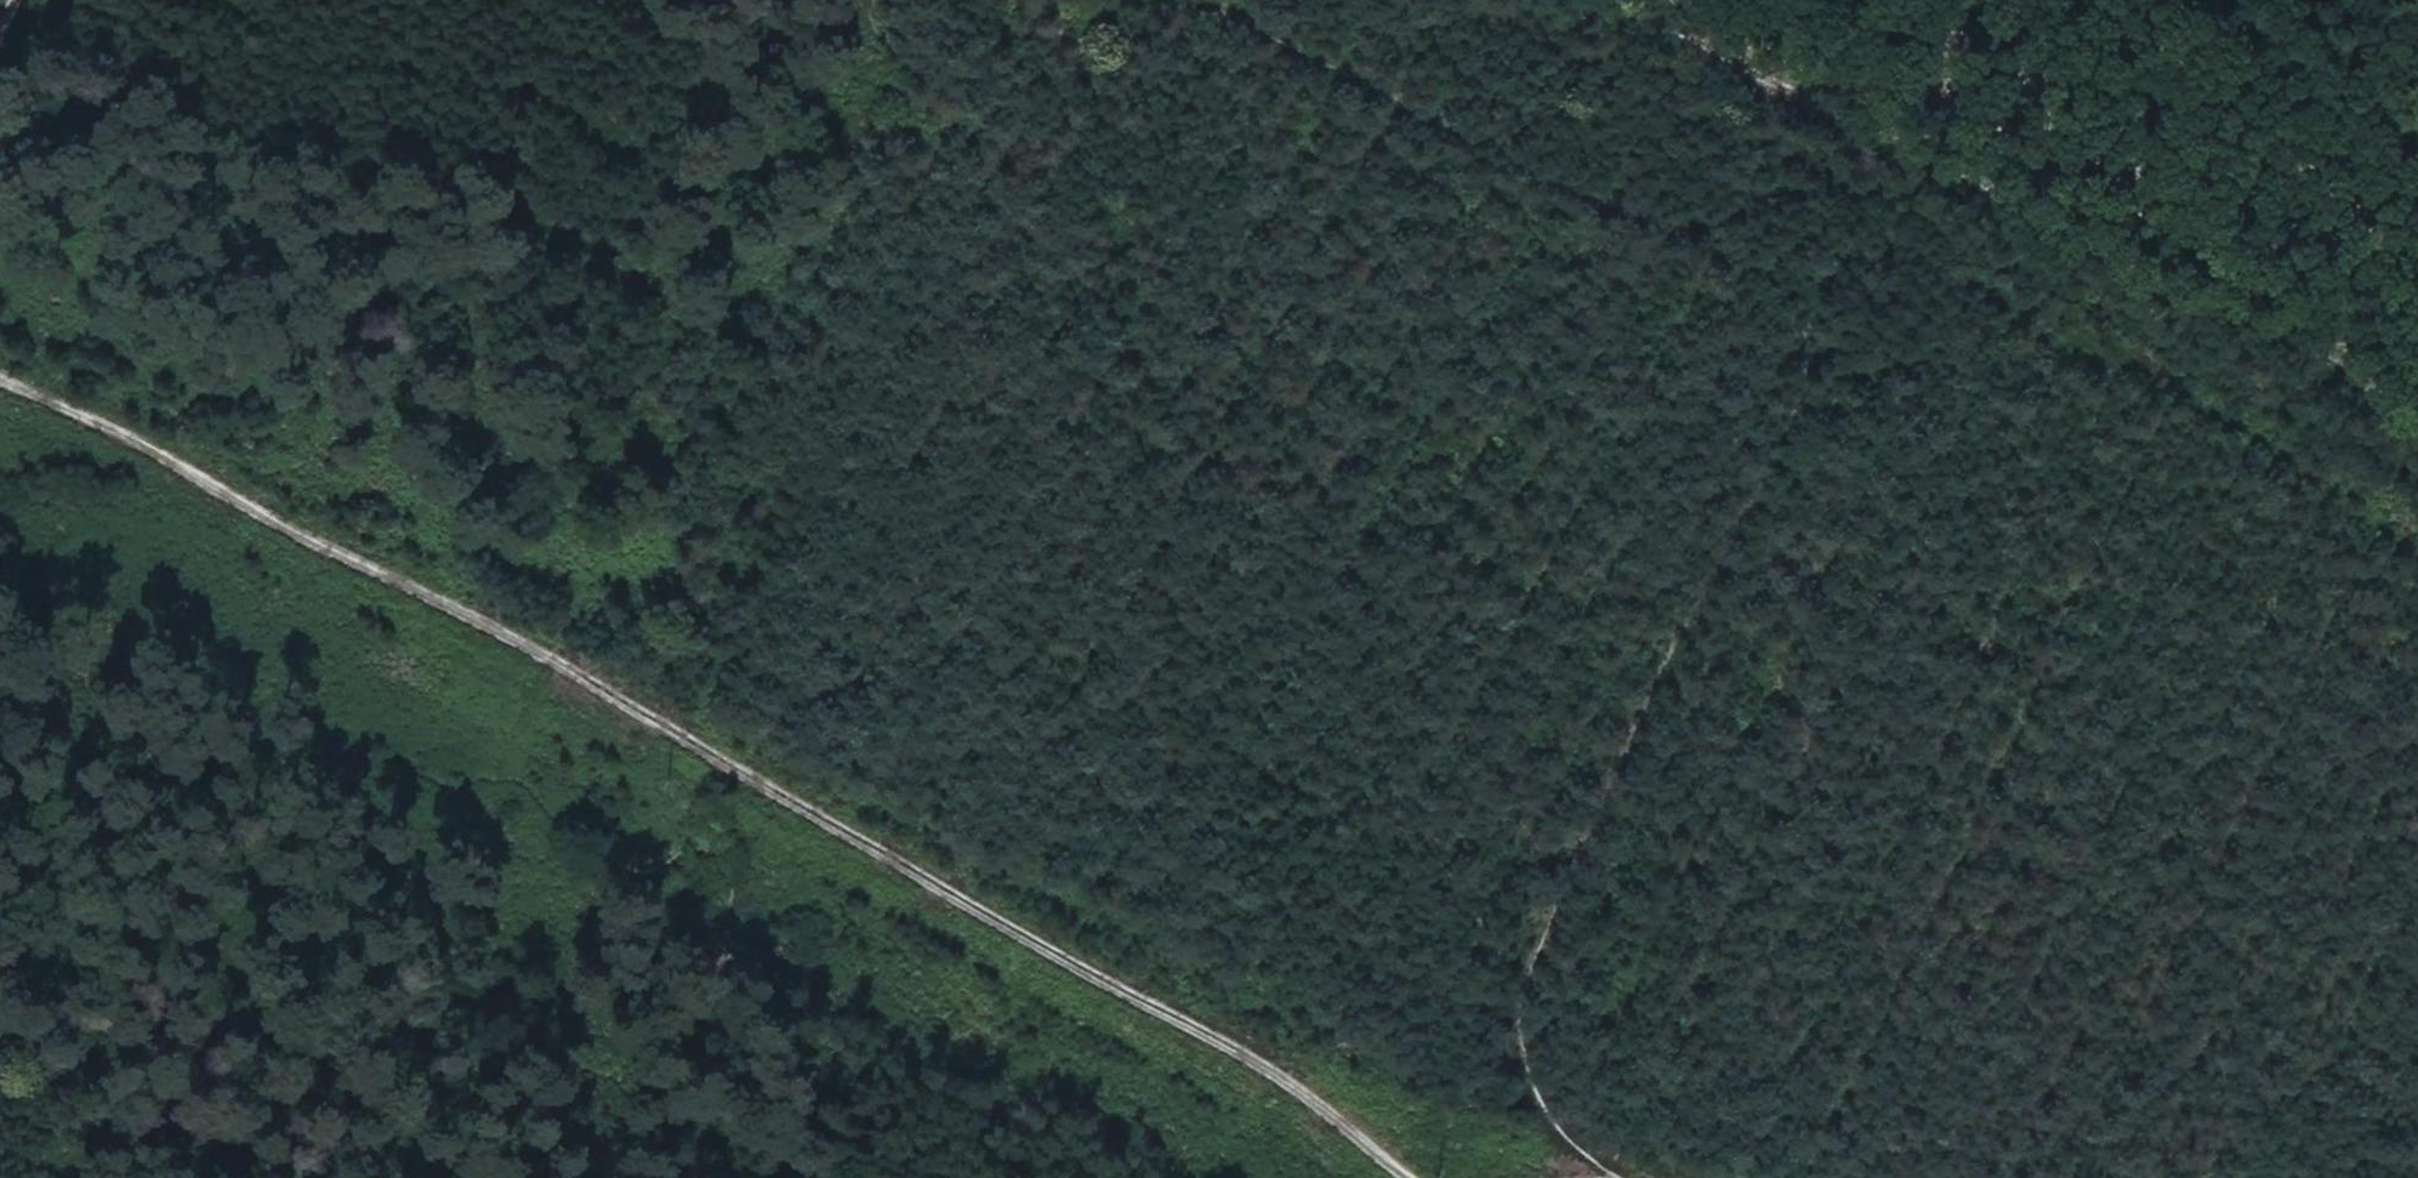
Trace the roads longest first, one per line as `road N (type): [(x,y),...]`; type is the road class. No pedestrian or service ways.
road 1 (track): [(1613,1177),(1565,1139),(1536,1100),(1519,1047),(1519,996),(1654,683),(1802,403),(1814,357),(1804,318),(1778,283),(1708,240),(1217,0)]
road 2 (track): [(1404,1177),(1306,1093),(524,641),(102,423),(0,382)]

